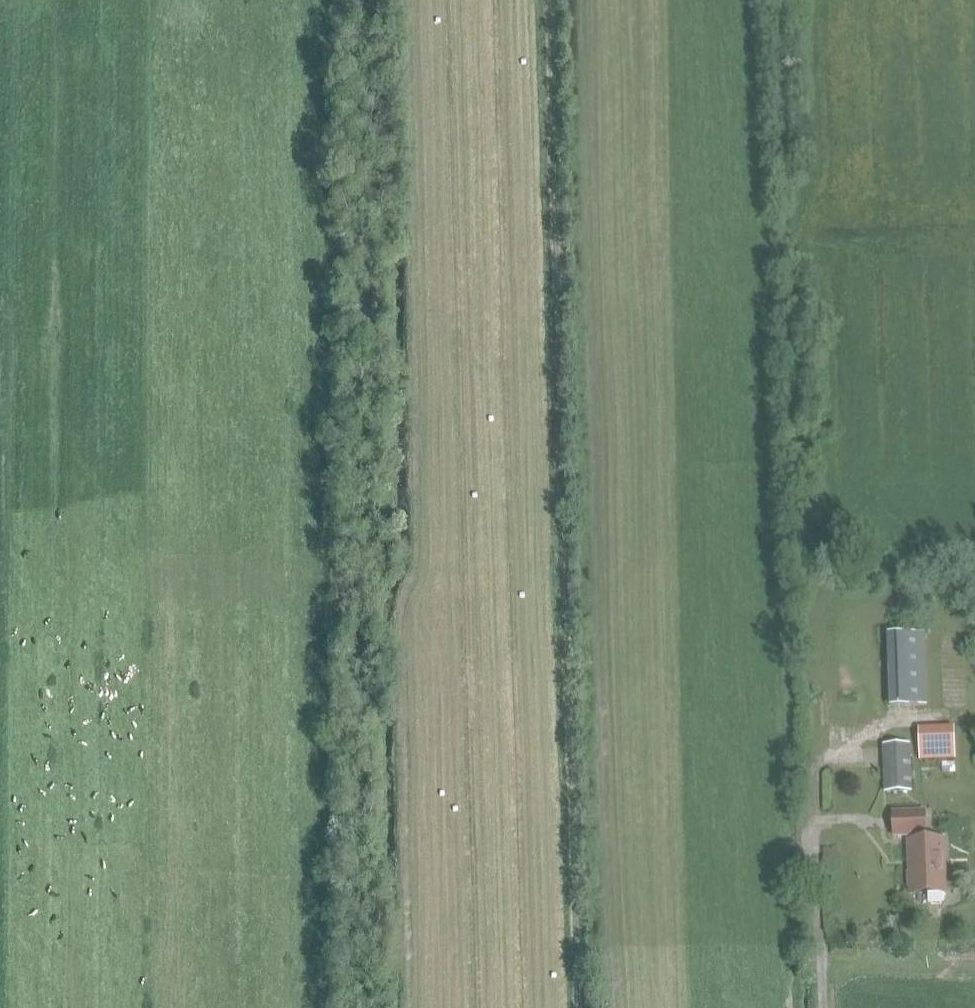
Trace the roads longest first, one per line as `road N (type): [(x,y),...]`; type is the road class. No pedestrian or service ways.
road 1 (track): [(552,0),(574,1007)]

